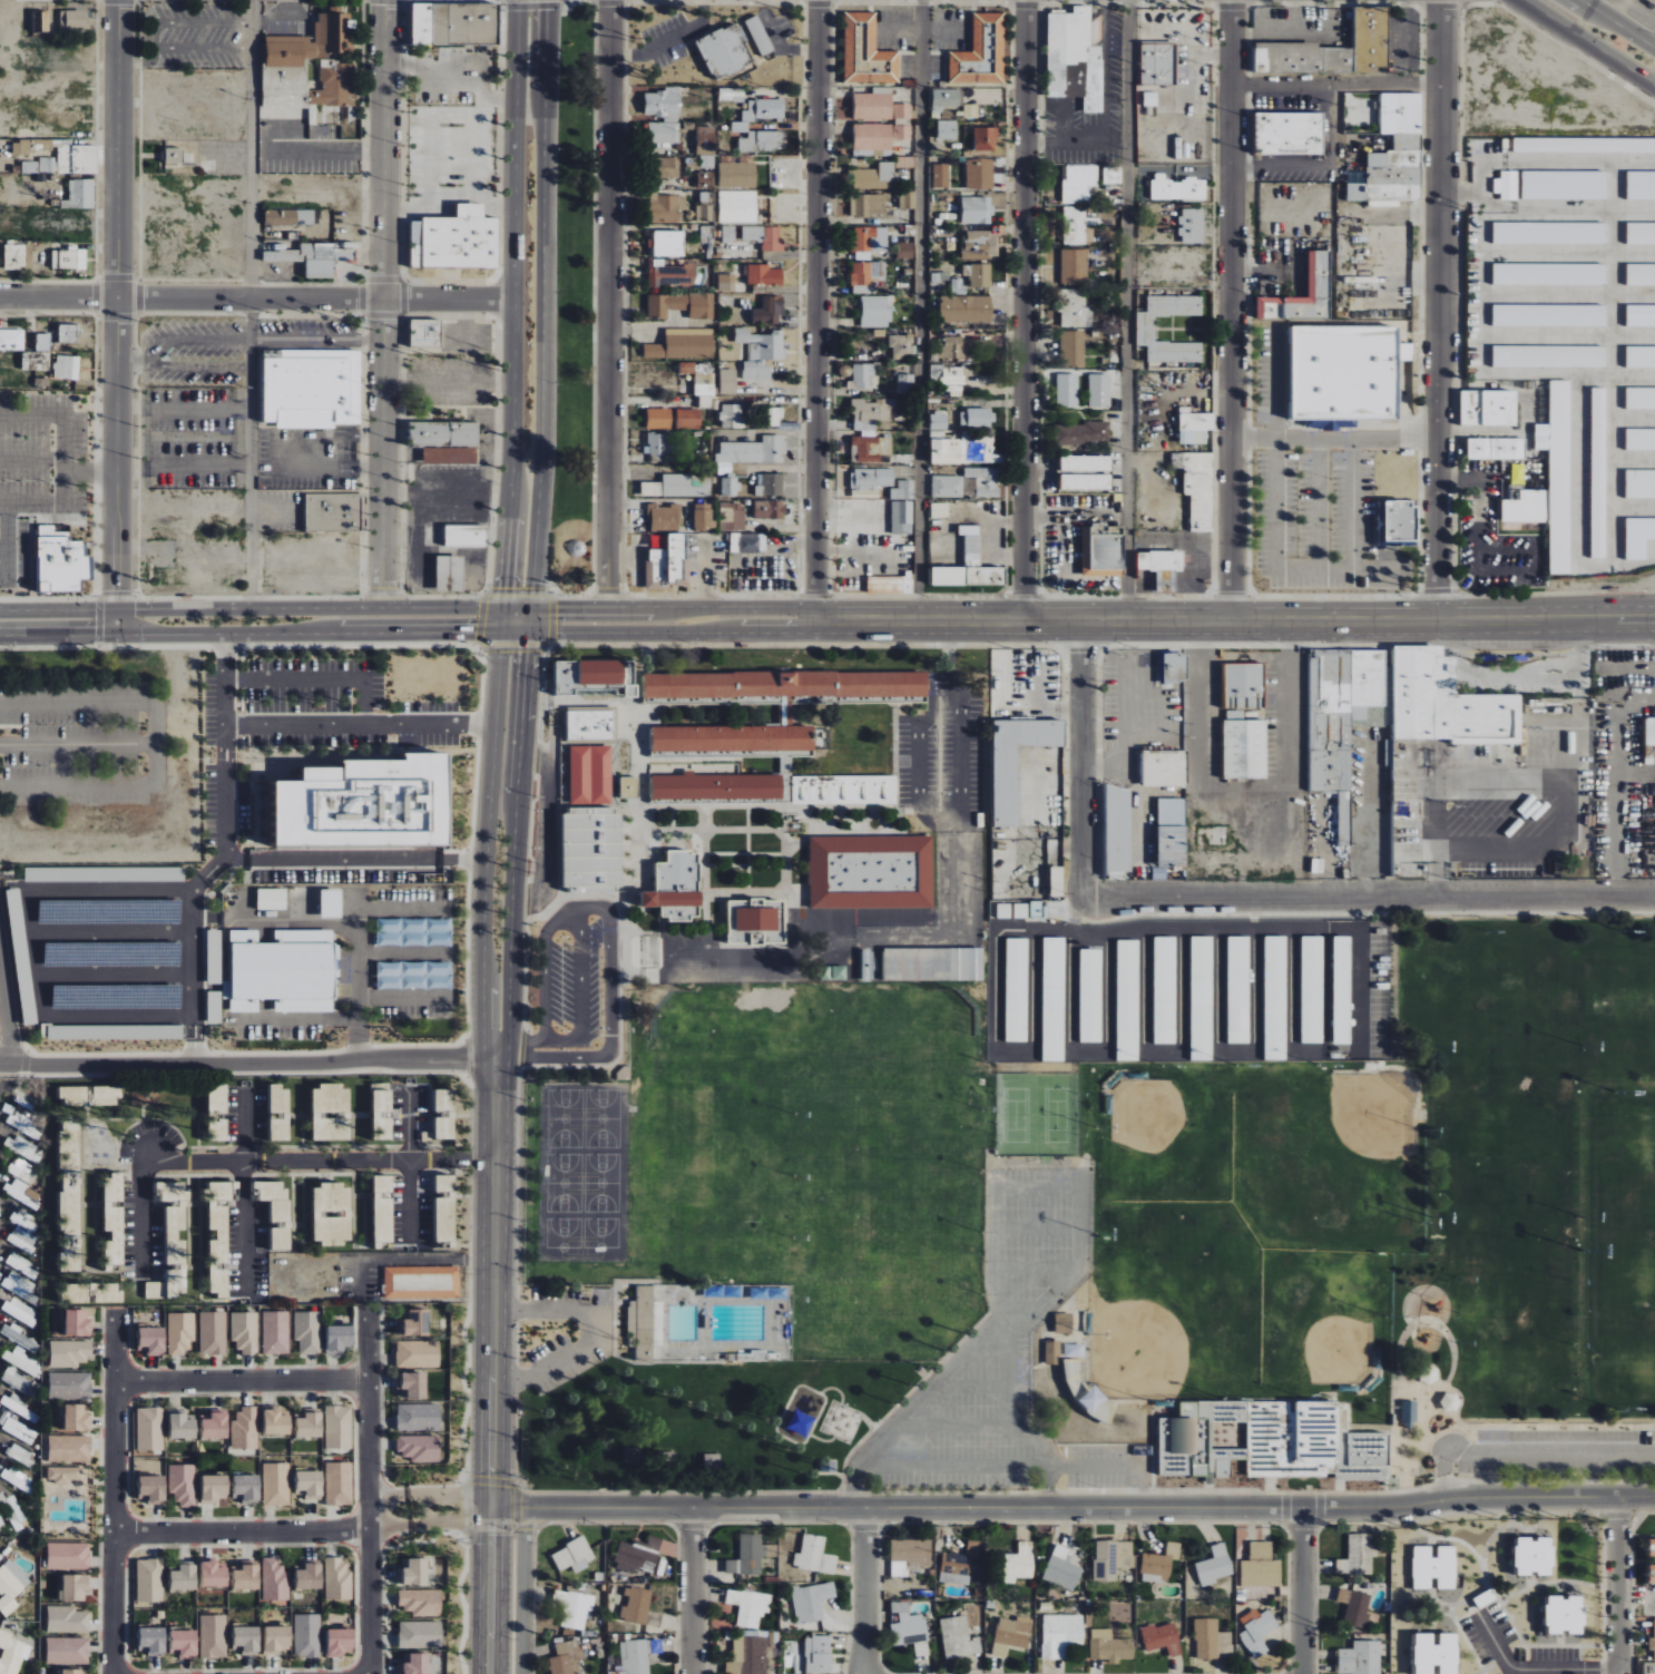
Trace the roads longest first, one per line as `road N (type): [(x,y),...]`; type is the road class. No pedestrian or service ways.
road 1 (residential): [(492,1508),(1394,1506),(1456,1497),(1654,1496)]
road 2 (residential): [(1083,620),(1084,898),(1654,895)]
road 3 (residential): [(120,0),(118,636)]
road 4 (residential): [(1442,0),(1437,623)]
road 5 (residential): [(821,0),(816,621)]
road 6 (residential): [(1233,0),(1232,621)]
road 7 (residential): [(1029,0),(1026,620)]
road 8 (secondary): [(531,610),(542,449),(542,0)]
road 9 (residential): [(387,0),(383,609)]
road 10 (residential): [(612,0),(609,609)]
road 11 (secondary): [(522,0),(505,589)]
road 12 (residential): [(0,296),(515,300)]
road 13 (primary): [(503,609),(0,612)]
road 14 (primary): [(0,637),(501,634)]
road 15 (residential): [(494,1058),(0,1063)]
road 16 (secondary): [(501,634),(482,1018),(496,1041)]
road 17 (secondary): [(496,1041),(508,1017),(530,634)]
road 18 (primary): [(1448,623),(1083,620)]
road 19 (secondary): [(496,1311),(490,1673)]
road 20 (residential): [(119,1314),(116,1673)]
road 21 (residential): [(368,1673),(368,1382)]
road 22 (primary): [(816,621),(795,609),(531,610)]
road 23 (primary): [(1083,620),(816,621)]
road 24 (primary): [(556,634),(794,633),(816,621)]
road 25 (secondary): [(496,1041),(496,1259)]
road 26 (primary): [(1654,619),(1448,623)]
road 27 (residential): [(173,1382),(368,1382)]
road 28 (residential): [(1618,1496),(1618,1673)]
road 29 (residential): [(1302,1506),(1306,1673)]
road 30 (residential): [(203,1534),(369,1527)]
road 31 (residential): [(864,1507),(868,1673)]
road 32 (residential): [(692,1507),(692,1673)]
road 33 (primary): [(1521,0),(1654,86)]

